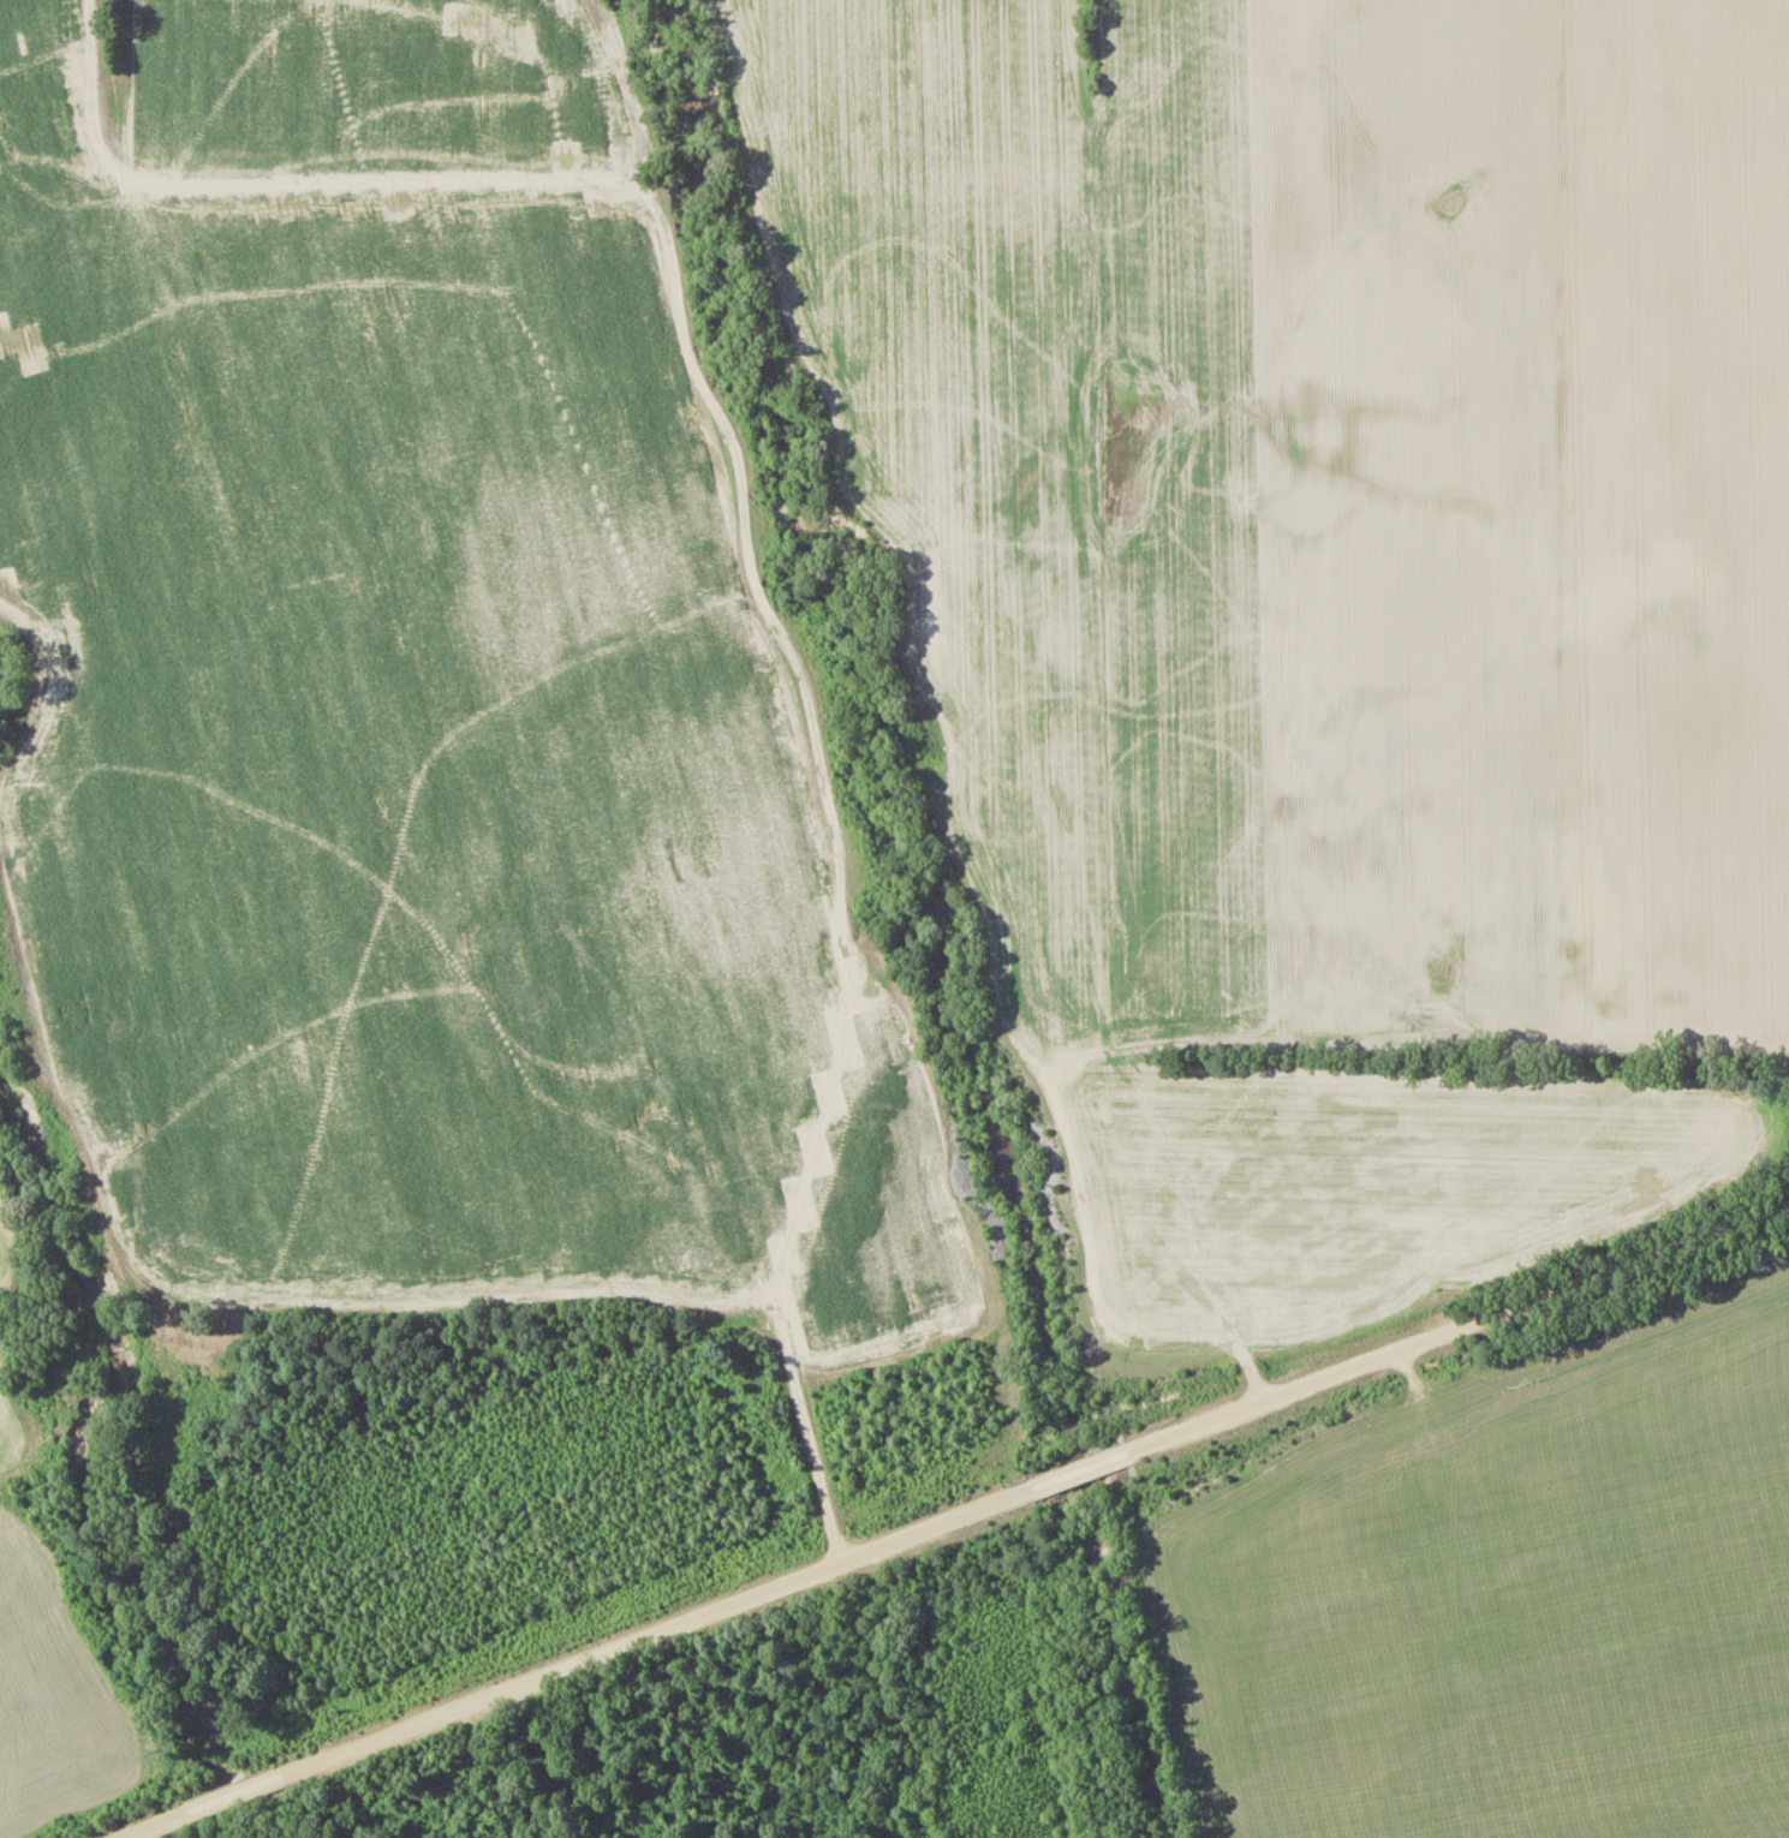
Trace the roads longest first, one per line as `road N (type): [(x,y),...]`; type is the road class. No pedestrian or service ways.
road 1 (residential): [(1788,1197),(115,1837)]

